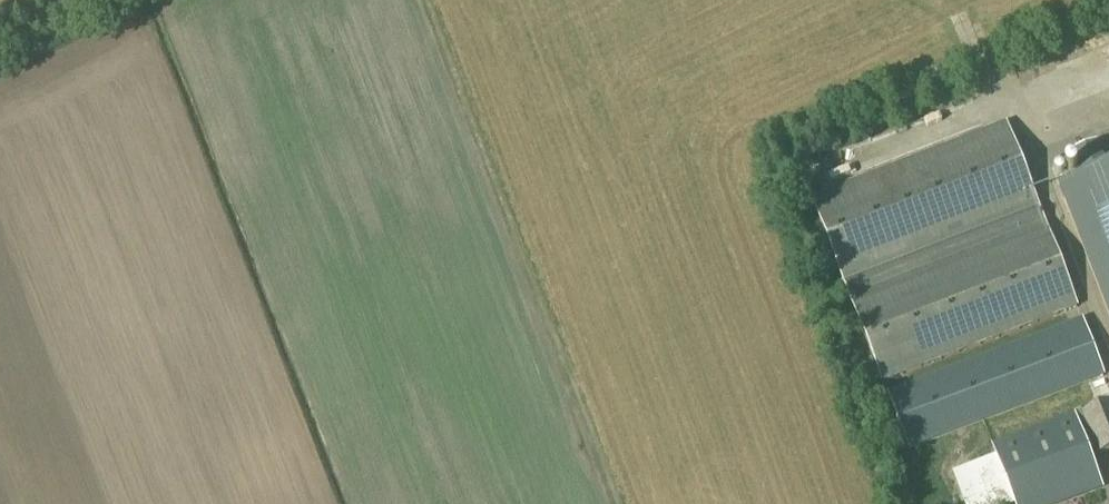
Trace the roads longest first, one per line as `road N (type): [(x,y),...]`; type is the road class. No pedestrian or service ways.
road 1 (track): [(611,503),(423,0)]

